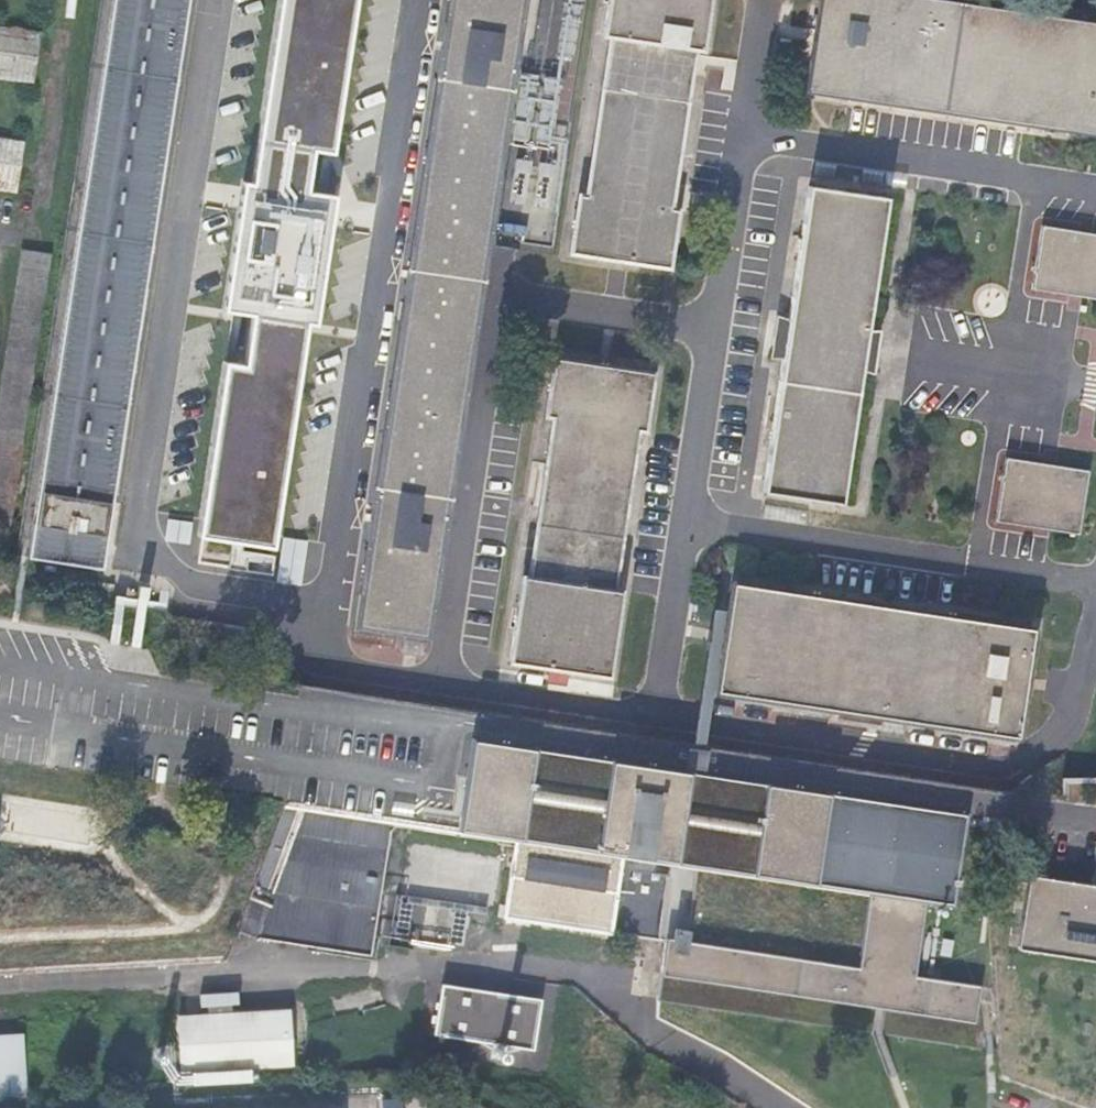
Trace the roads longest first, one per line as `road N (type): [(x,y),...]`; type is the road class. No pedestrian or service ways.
road 1 (track): [(65,0),(37,202),(0,238)]

